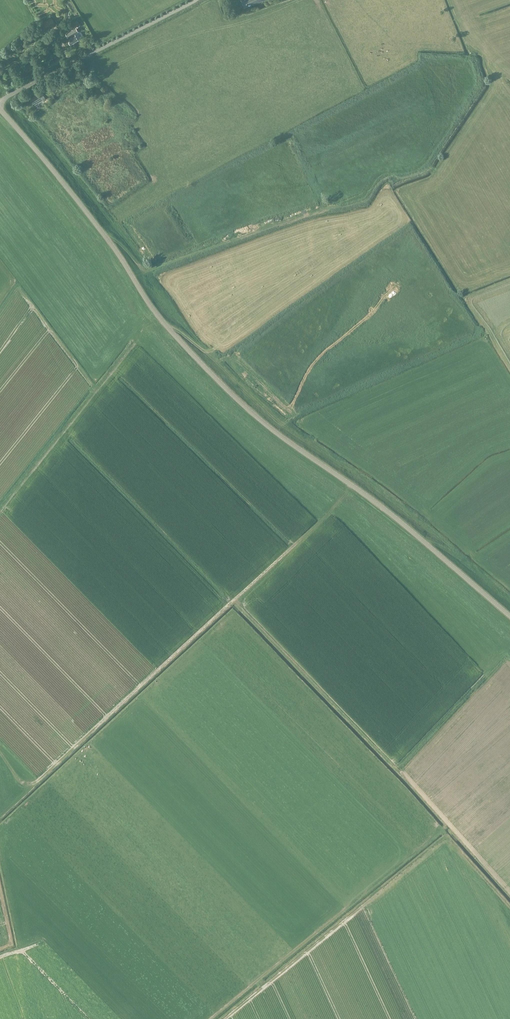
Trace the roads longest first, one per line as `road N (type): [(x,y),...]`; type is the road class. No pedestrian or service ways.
road 1 (tertiary): [(509,616),(226,389),(166,326),(105,236),(0,109)]
road 2 (track): [(473,54),(482,90),(421,173),(385,178),(358,204),(148,273),(110,243)]
road 3 (unclassified): [(0,103),(196,0)]

